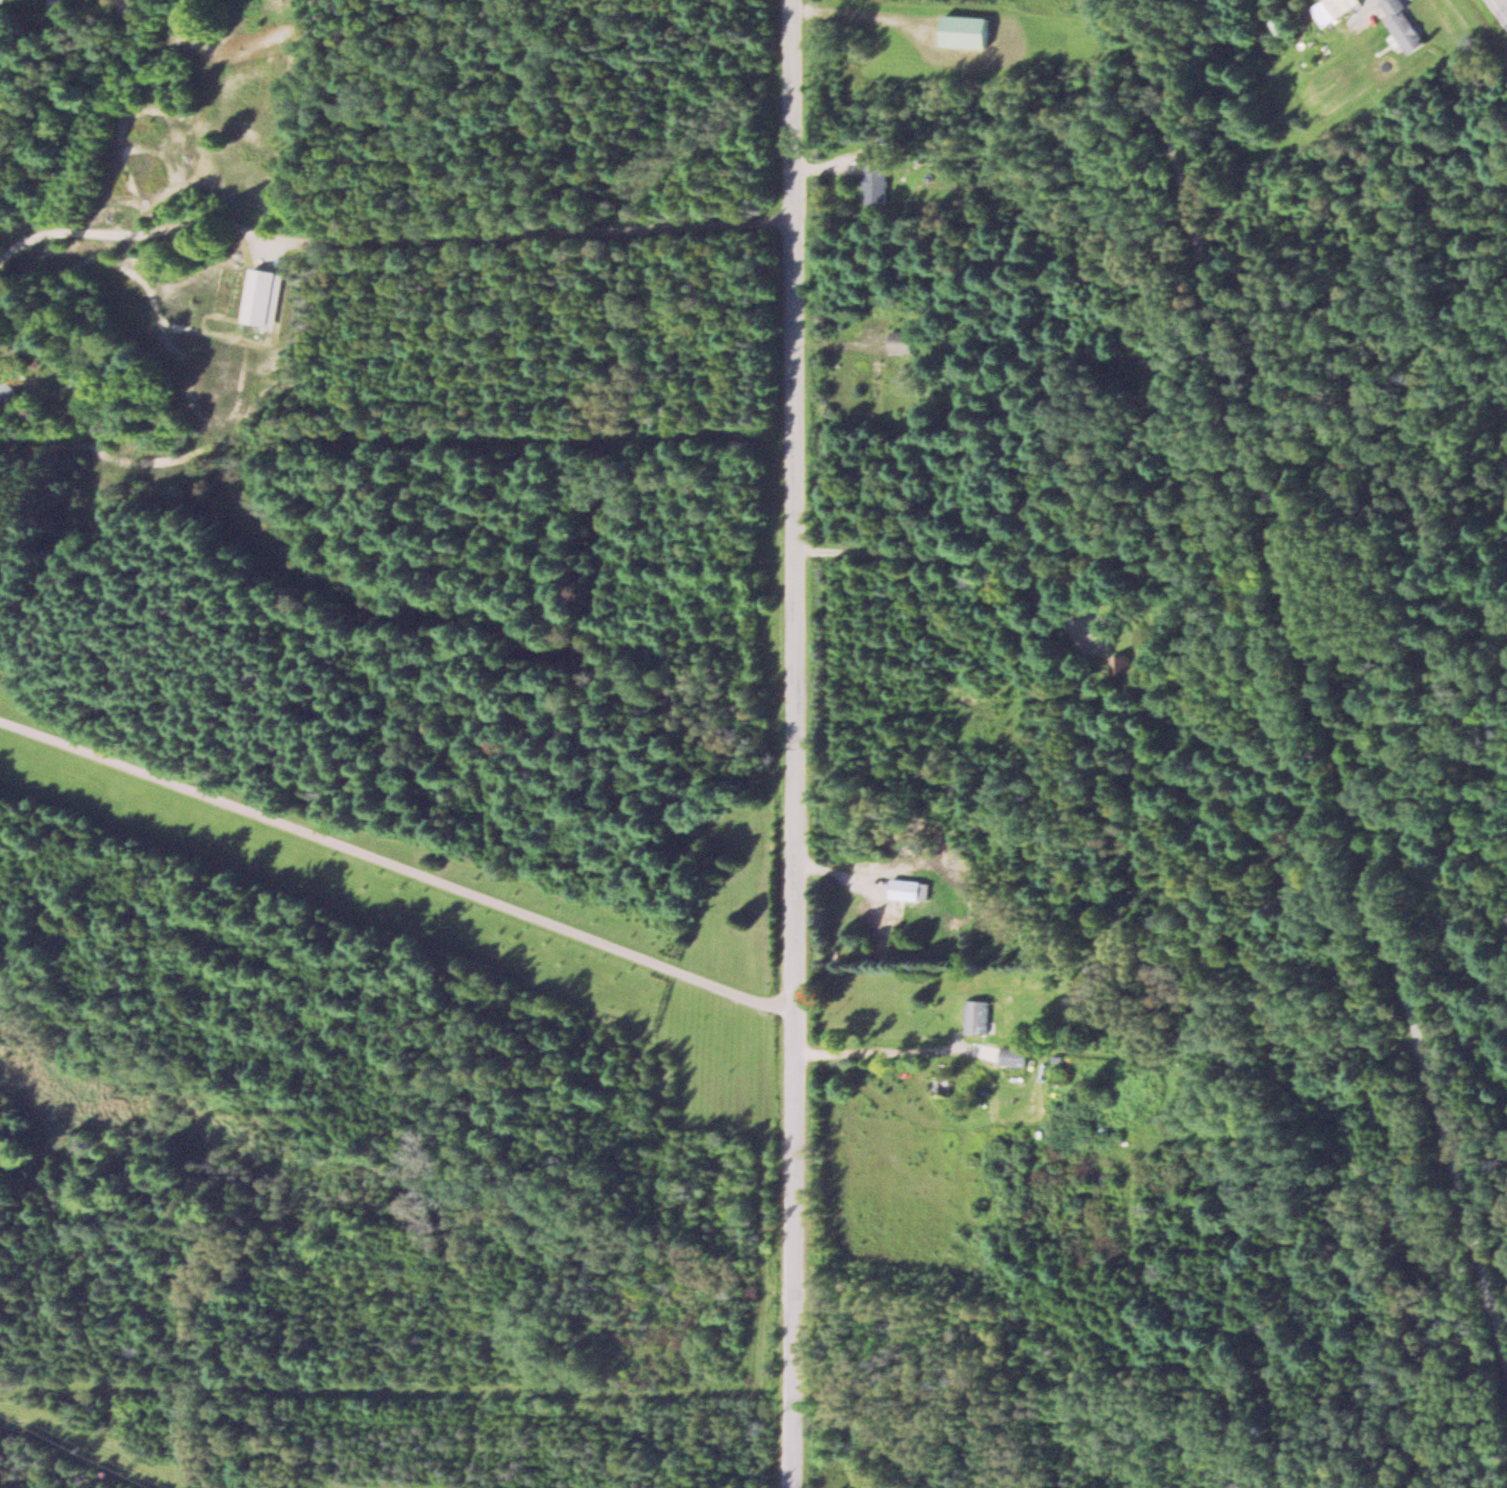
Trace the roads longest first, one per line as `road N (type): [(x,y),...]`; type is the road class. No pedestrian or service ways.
road 1 (residential): [(794,1487),(791,0)]

